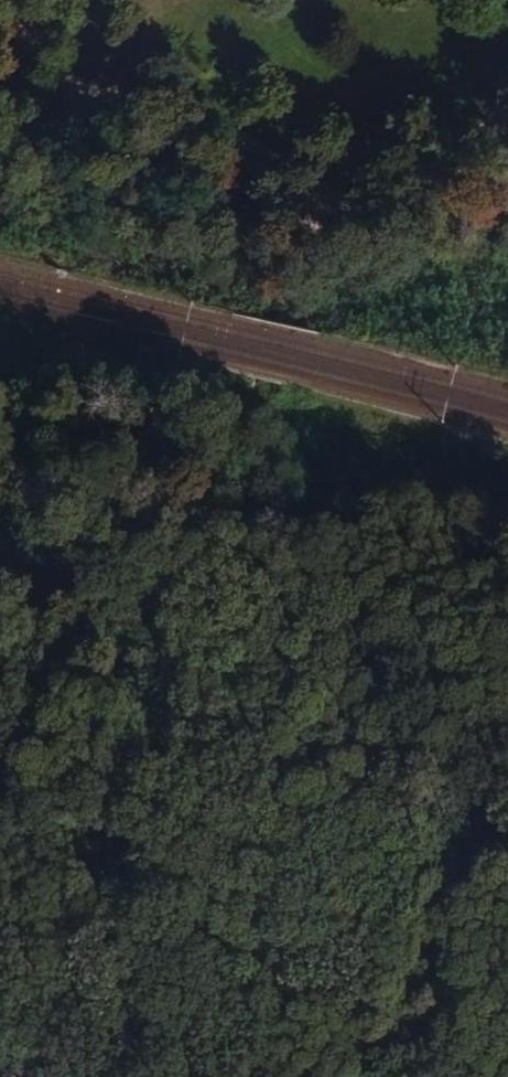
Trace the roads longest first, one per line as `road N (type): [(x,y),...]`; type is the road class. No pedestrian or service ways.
road 1 (track): [(0,808),(417,1076)]

